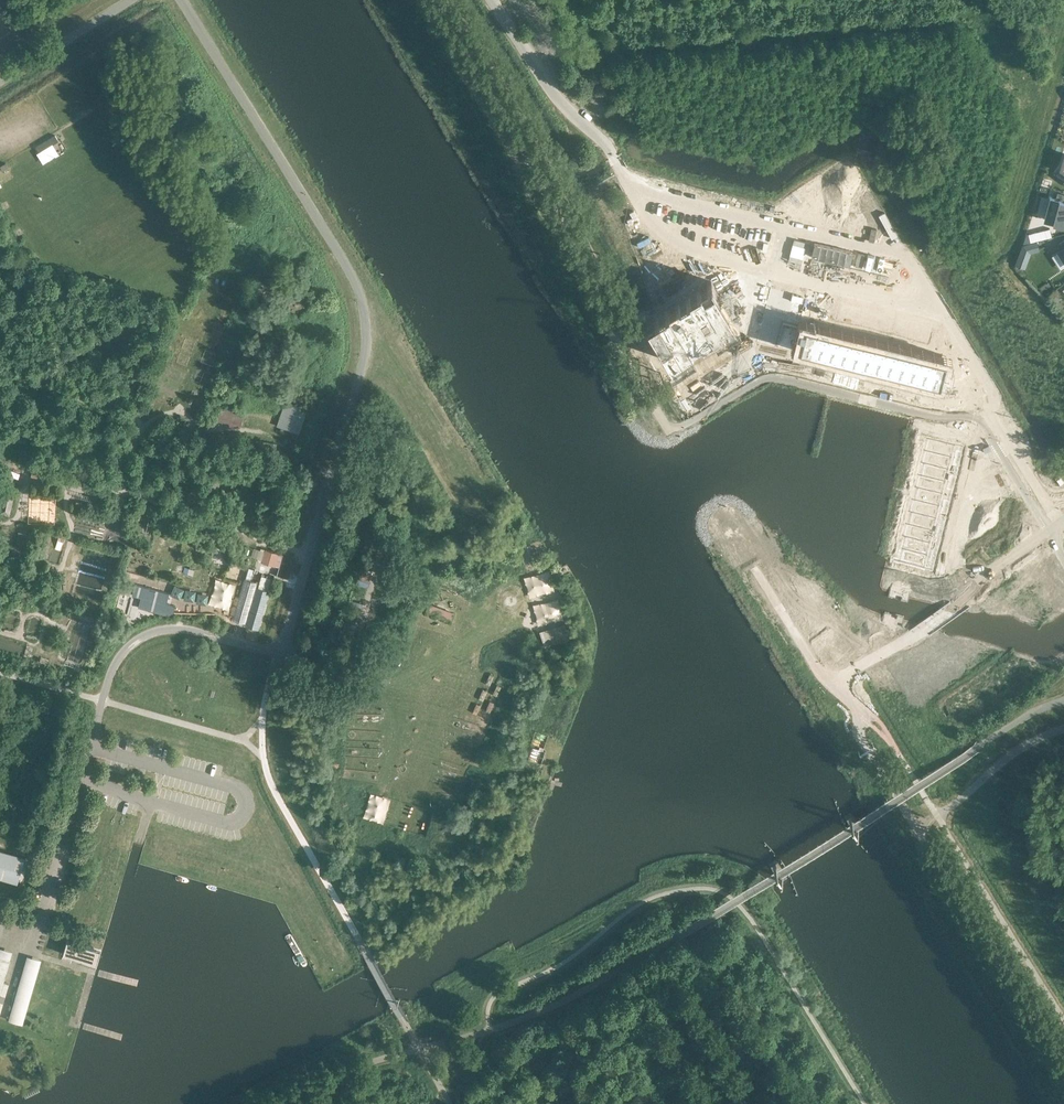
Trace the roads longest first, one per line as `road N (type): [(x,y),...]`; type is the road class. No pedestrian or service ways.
road 1 (unclassified): [(43,916),(116,663),(154,633),(185,630),(276,654),(288,637),(369,347),(366,315),(342,258),(181,0)]
road 2 (unclassified): [(667,430),(618,351),(515,134),(427,0)]
road 3 (residential): [(924,310),(656,243),(630,191),(779,229)]
road 4 (unclassified): [(1063,1062),(859,737),(861,712),(828,683)]
road 5 (residential): [(828,683),(1013,566),(1047,495)]
road 6 (residential): [(779,229),(790,203),(846,174),(903,261)]
road 7 (residential): [(1010,444),(951,325),(924,310)]
road 8 (unclassified): [(0,84),(134,0)]
road 9 (unclassified): [(828,683),(753,569)]
road 10 (residential): [(779,229),(903,261)]
road 11 (residential): [(1010,444),(984,462),(964,552)]

